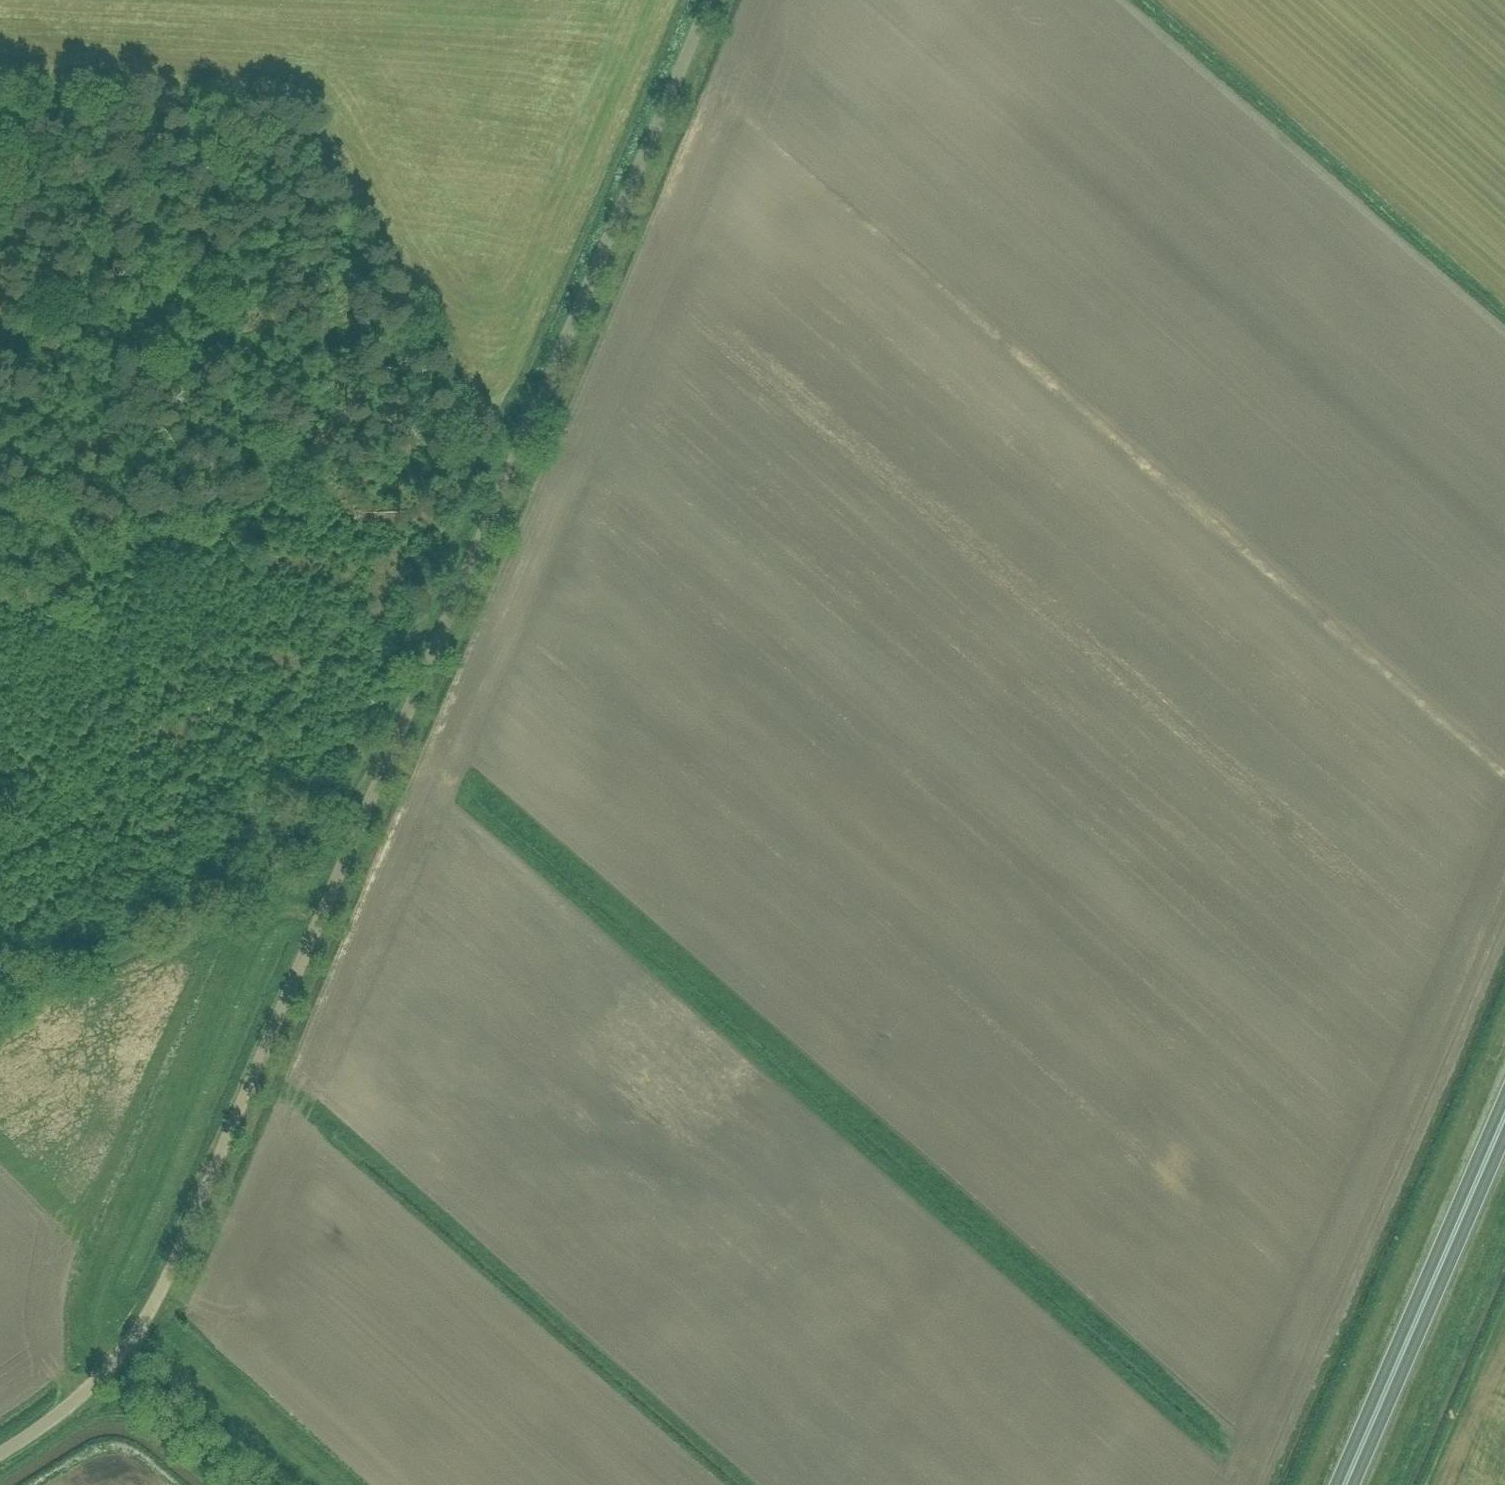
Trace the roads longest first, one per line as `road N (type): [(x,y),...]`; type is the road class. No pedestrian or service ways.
road 1 (unclassified): [(0,1458),(64,1412),(117,1353),(167,1276),(705,0)]
road 2 (track): [(94,1379),(101,1301),(267,932),(283,920),(318,919)]
road 3 (trunk): [(1343,1484),(1504,1109)]
road 4 (track): [(127,1340),(178,1351),(320,1484)]

